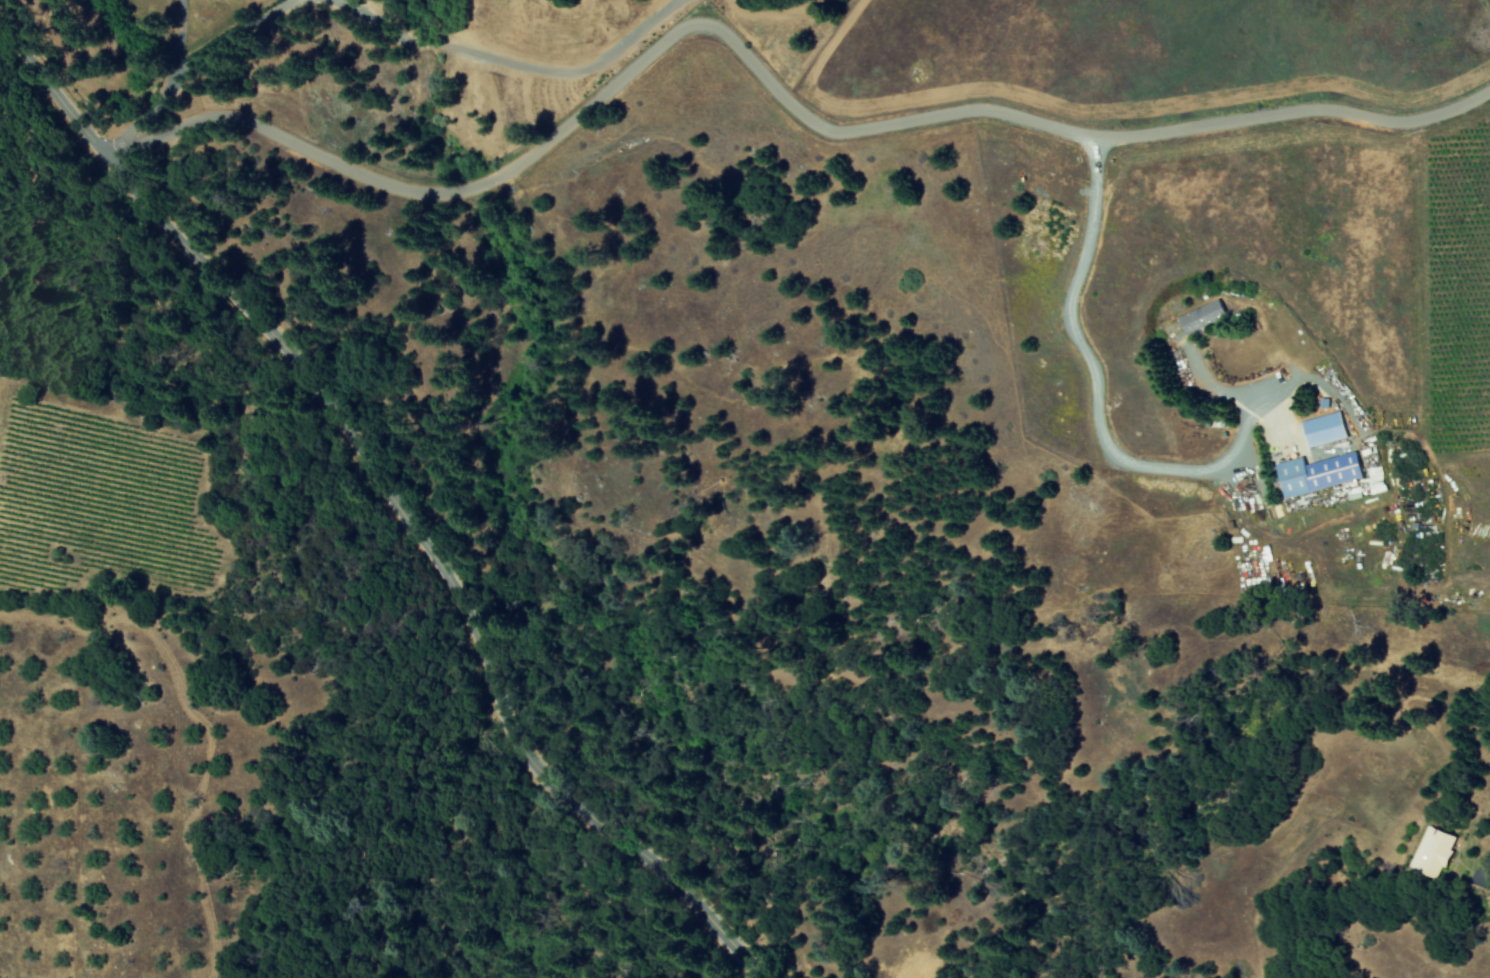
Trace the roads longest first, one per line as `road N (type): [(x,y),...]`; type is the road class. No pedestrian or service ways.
road 1 (residential): [(761,977),(718,918),(582,803),(414,492),(360,422),(197,258),(0,38)]

